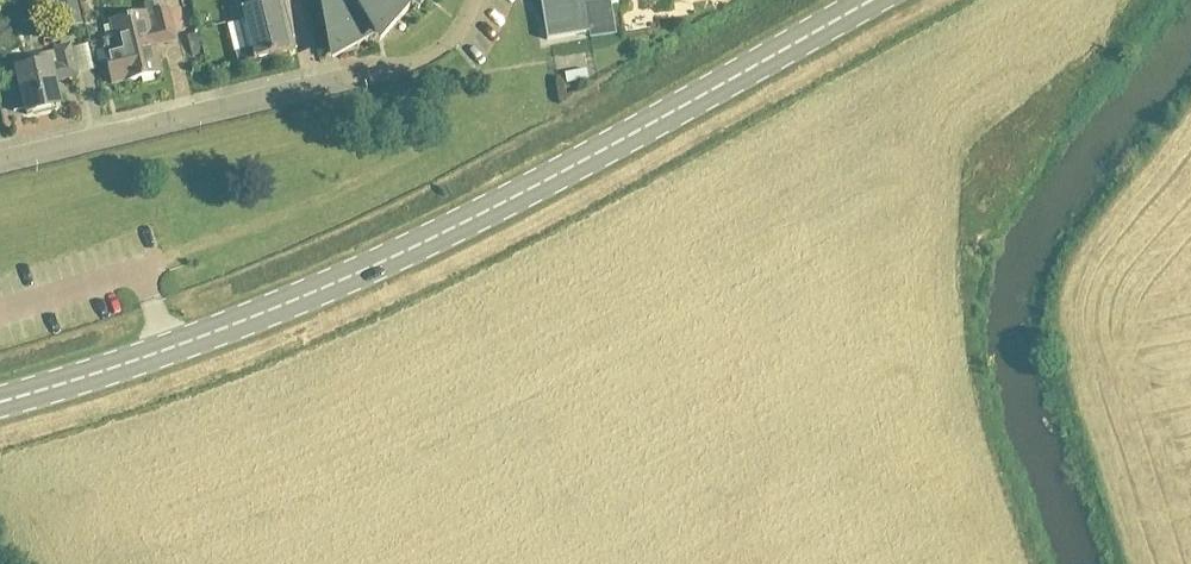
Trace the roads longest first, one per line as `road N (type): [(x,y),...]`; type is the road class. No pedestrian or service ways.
road 1 (primary): [(0,402),(270,310),(517,195),(872,0)]
road 2 (residential): [(0,160),(421,60),(448,46),(475,0)]

